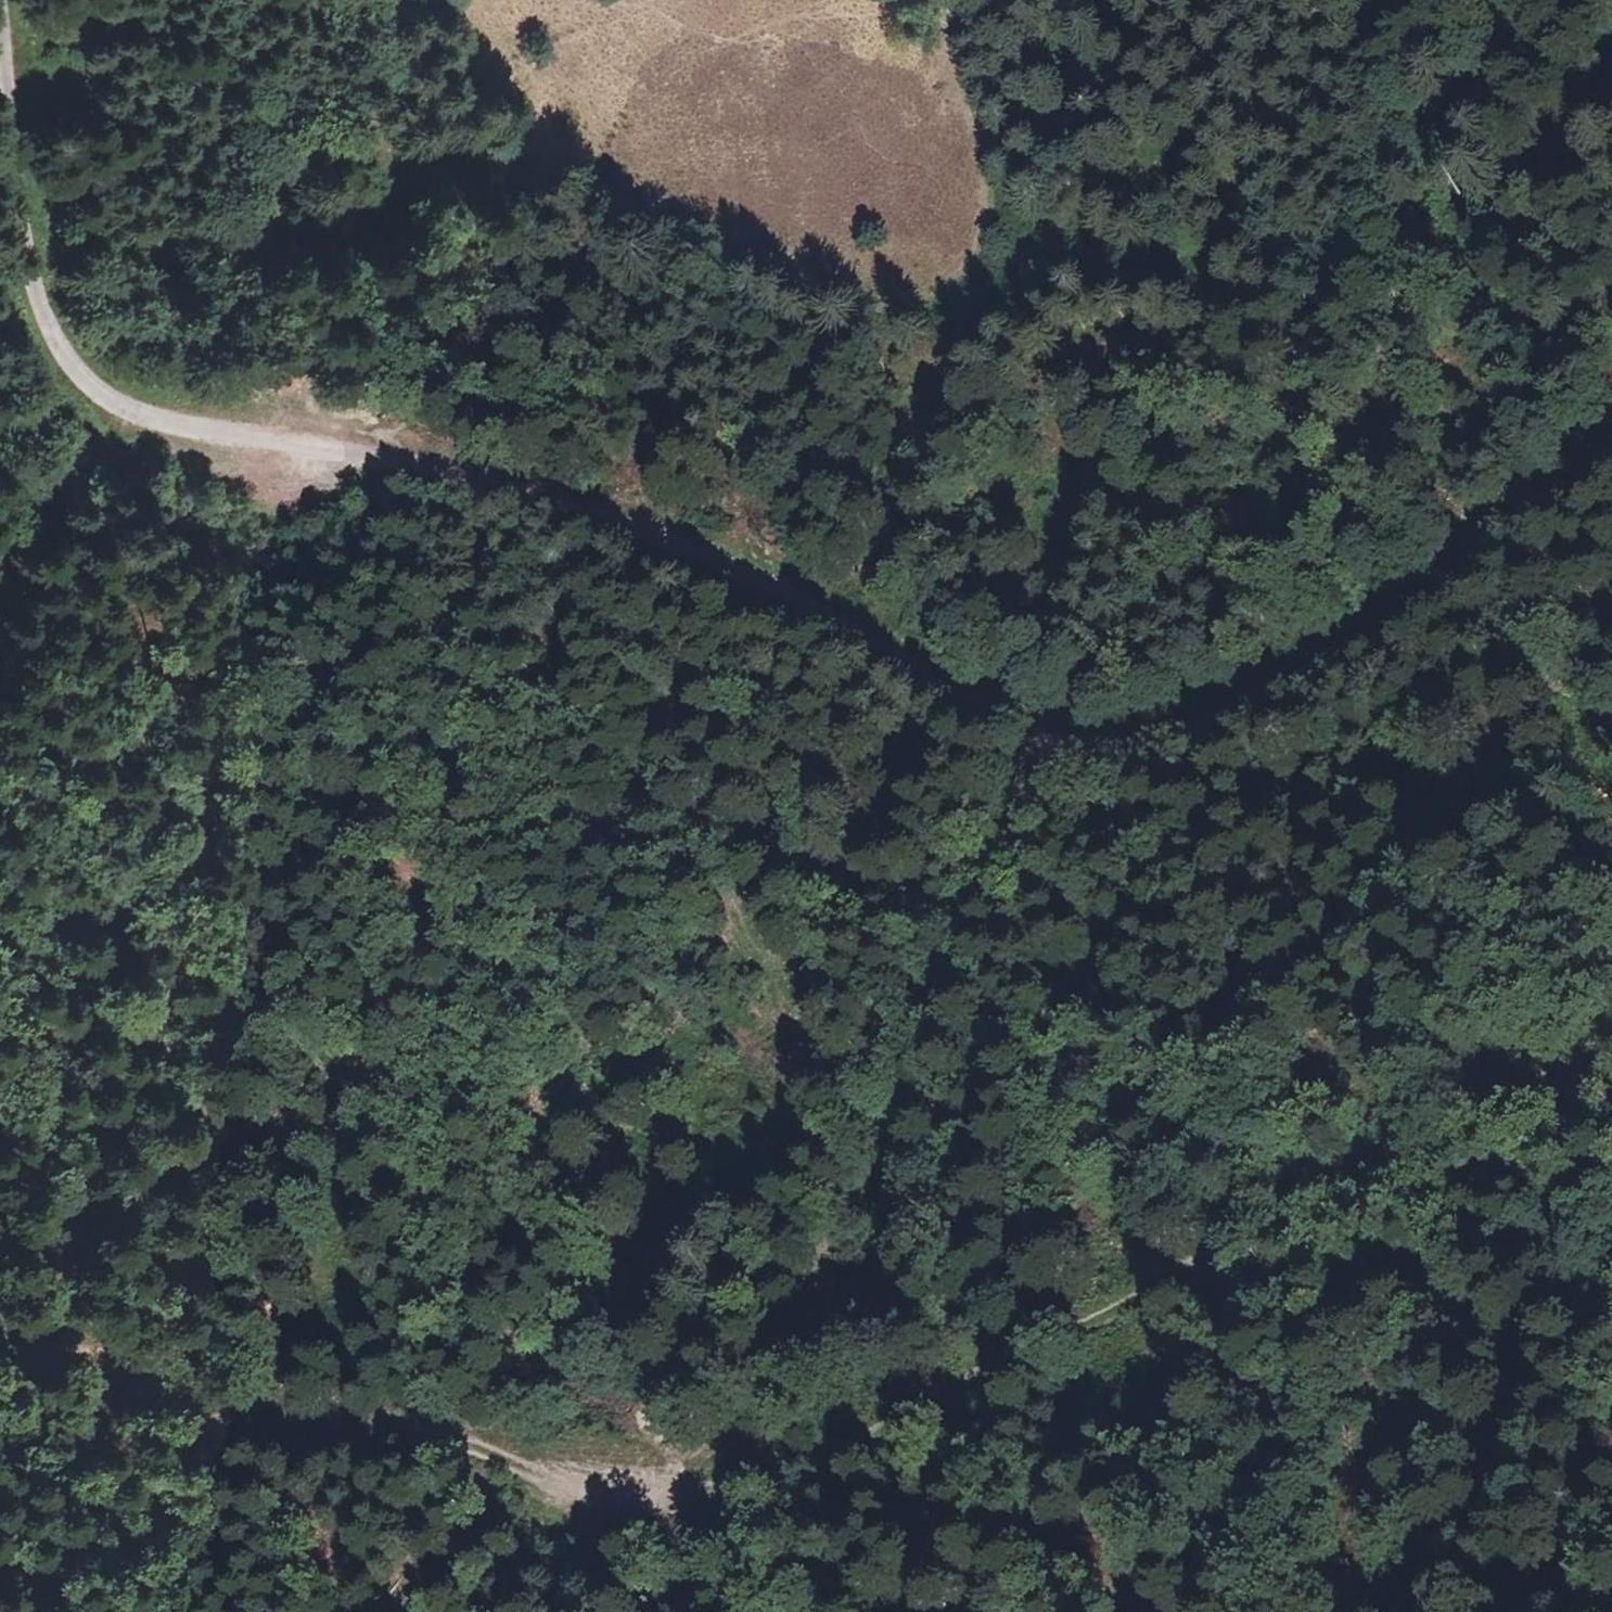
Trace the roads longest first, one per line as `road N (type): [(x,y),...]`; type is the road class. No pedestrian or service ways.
road 1 (track): [(0,1326),(90,1359),(215,1431),(264,1444),(407,1430),(585,1484),(721,1482),(825,1454),(1501,1085),(1611,1050)]
road 2 (track): [(80,373),(130,413),(466,473),(693,550),(849,627),(990,716),(1110,738),(1207,710),(1341,652),(1567,494),(1611,450)]
road 3 (track): [(317,0),(287,118),(80,373)]
road 4 (track): [(0,1),(37,273),(80,373)]

